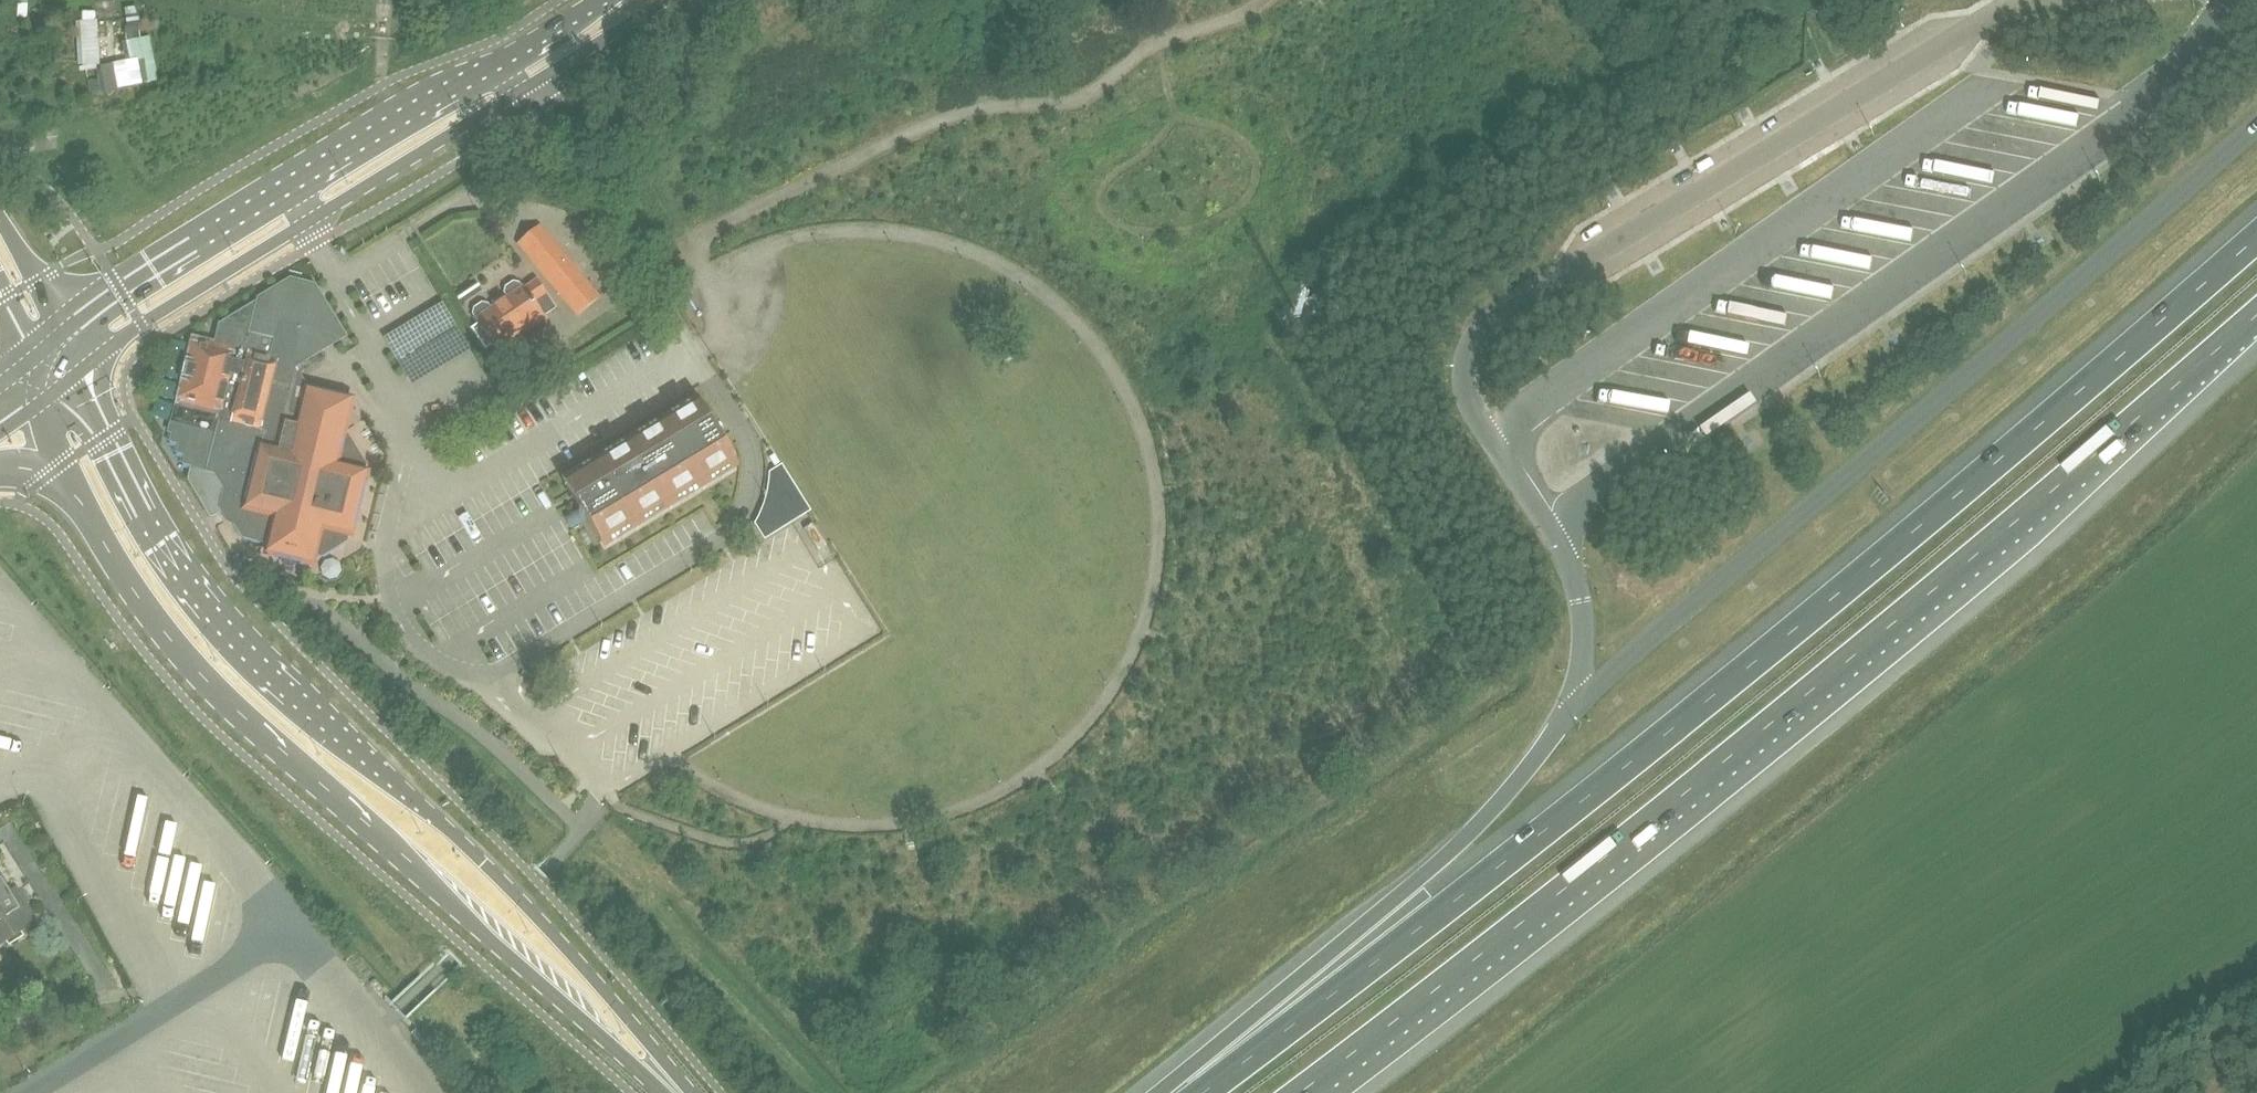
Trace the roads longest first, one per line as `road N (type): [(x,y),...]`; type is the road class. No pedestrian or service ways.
road 1 (motorway): [(2256,239),(1694,711),(1202,1092)]
road 2 (motorway): [(1298,1092),(1570,885),(2256,316)]
road 3 (secondary): [(685,1092),(525,905),(218,620),(113,453),(79,369)]
road 4 (secondary): [(90,513),(149,611),(235,707),(666,1092)]
road 5 (secondary): [(79,369),(669,0)]
road 6 (secondary): [(608,0),(308,174),(63,329)]
road 7 (motorway): [(1586,699),(1491,817),(1208,1052),(1177,1092)]
road 8 (secondary): [(63,329),(0,217)]
road 9 (secondary): [(45,393),(90,513)]

